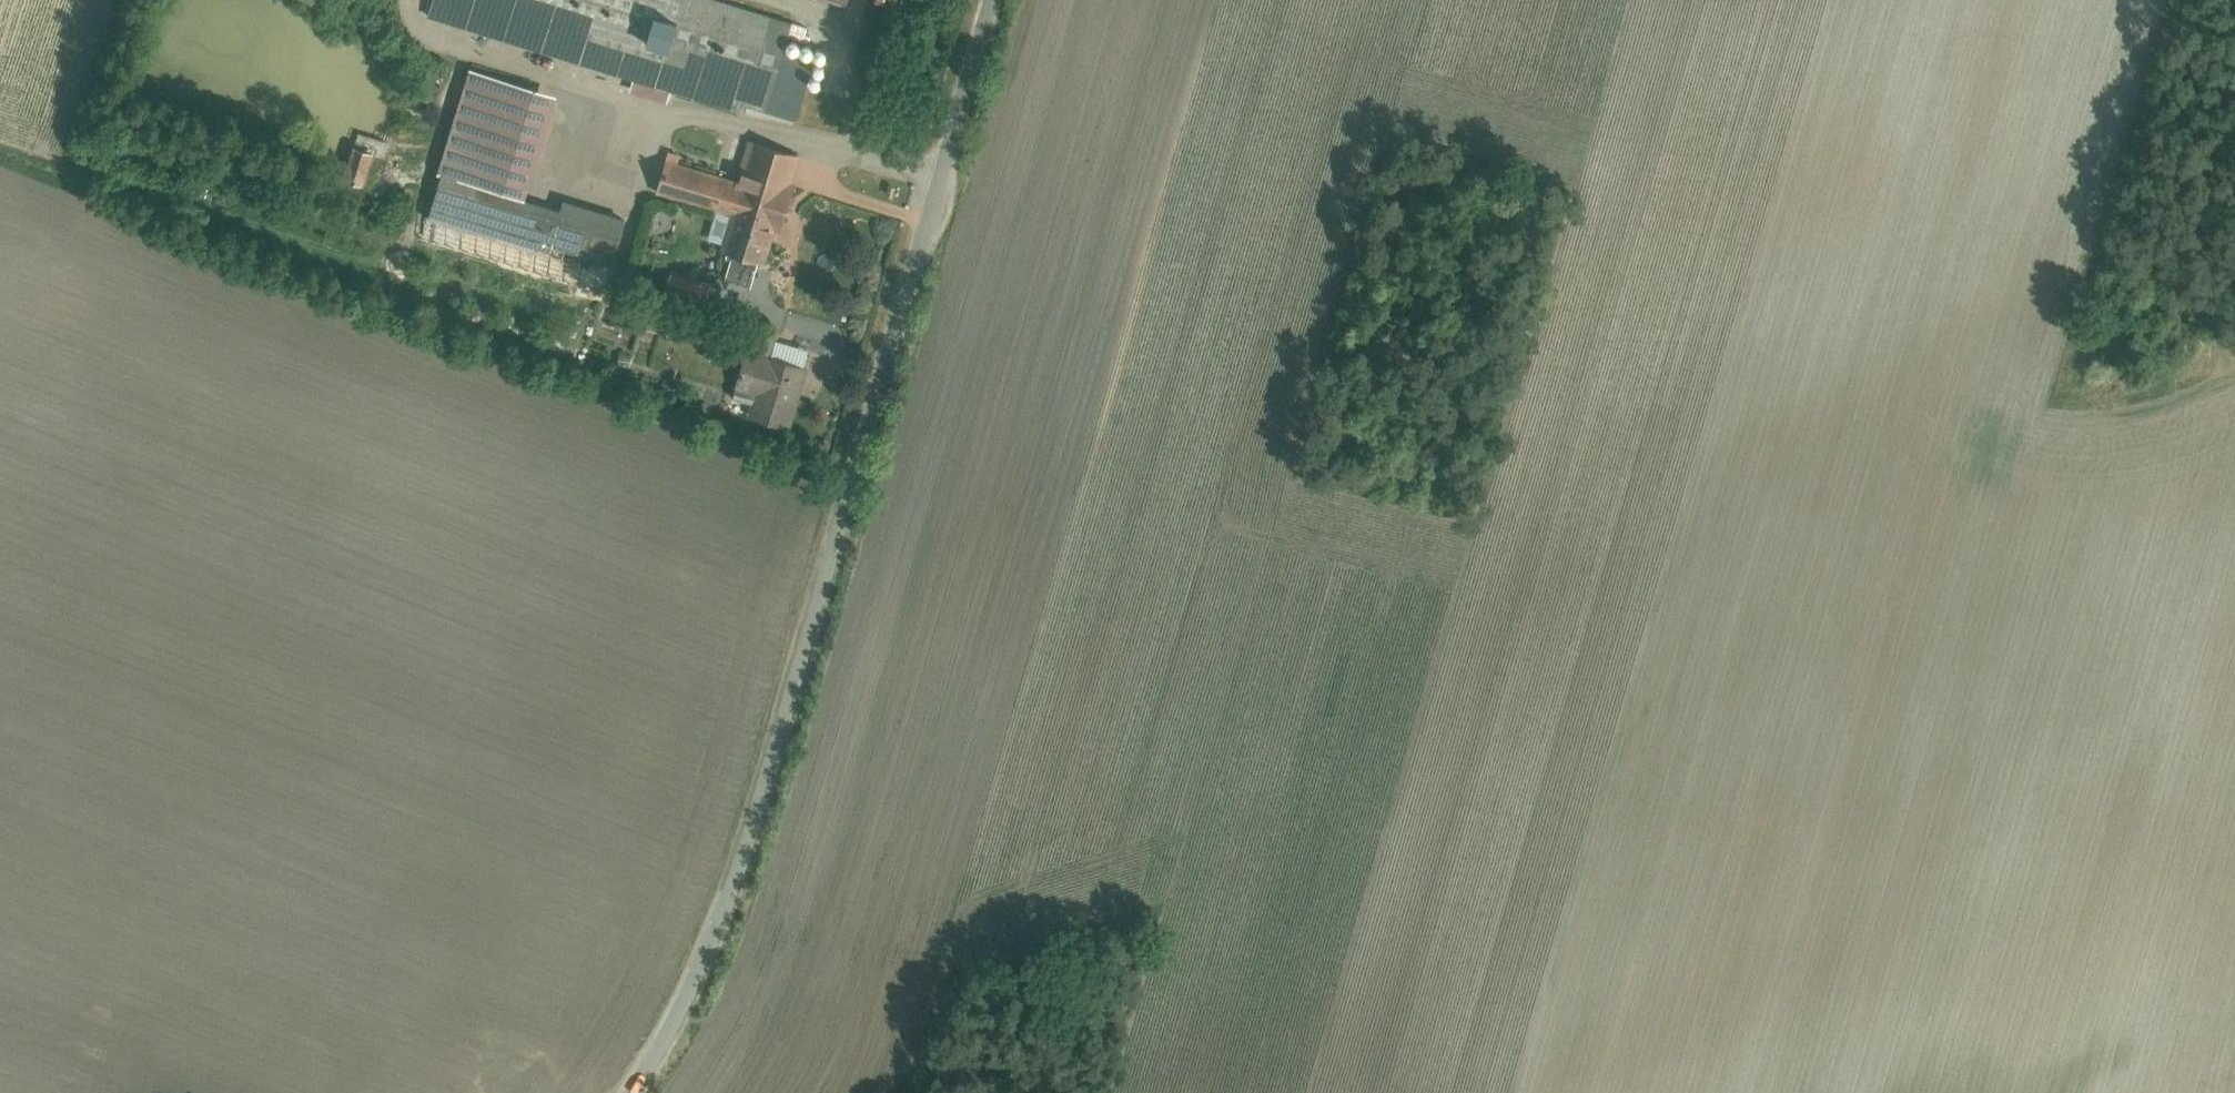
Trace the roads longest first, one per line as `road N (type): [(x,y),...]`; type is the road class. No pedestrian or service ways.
road 1 (unclassified): [(627,1092),(761,823),(995,0)]

